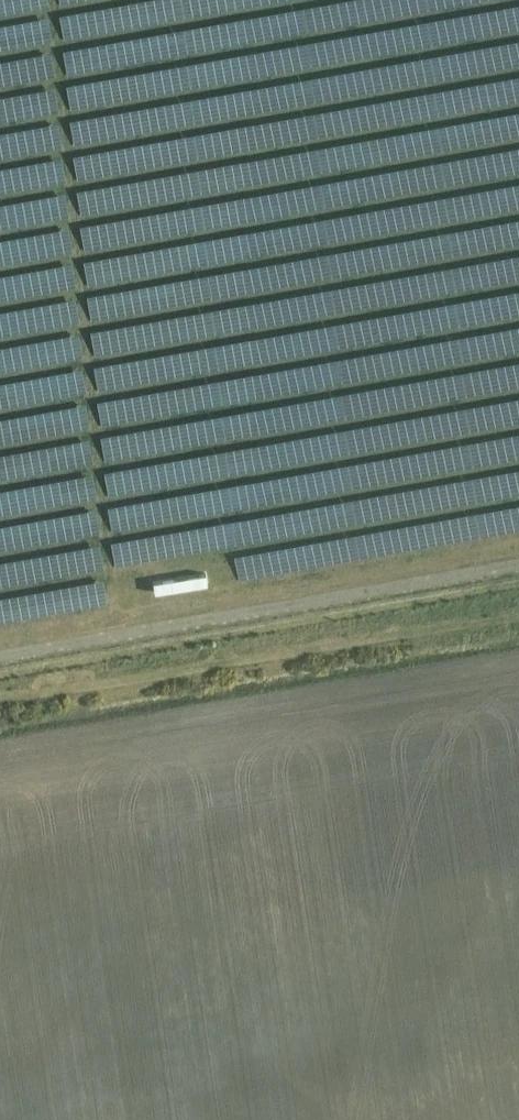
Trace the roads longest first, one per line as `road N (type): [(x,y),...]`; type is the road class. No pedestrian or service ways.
road 1 (track): [(0,704),(518,617)]

